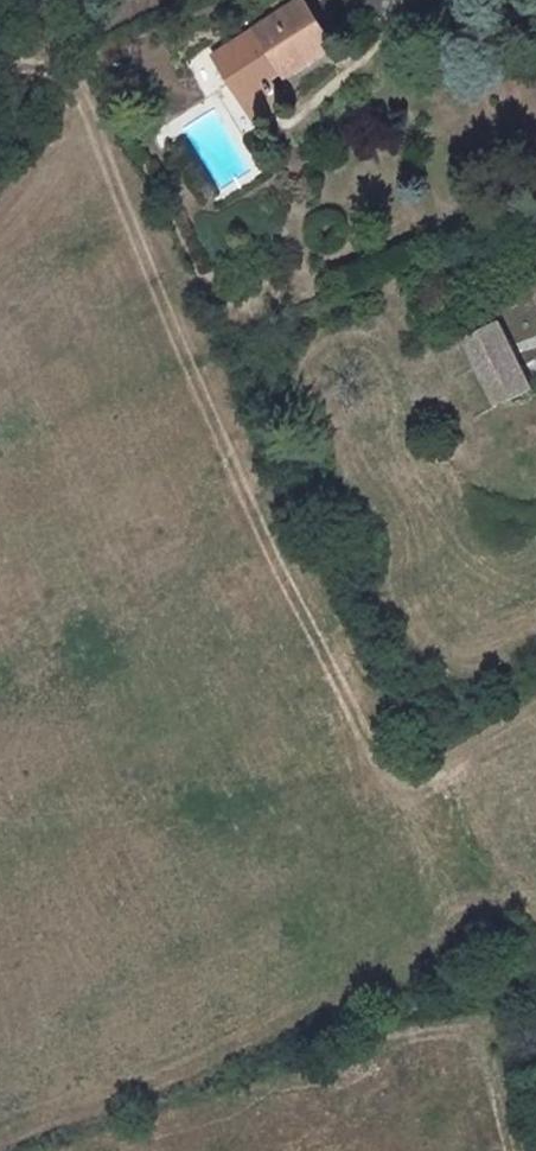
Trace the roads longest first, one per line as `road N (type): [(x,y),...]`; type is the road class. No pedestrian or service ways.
road 1 (track): [(0,64),(52,67),(80,80),(147,258),(296,604),(389,776)]

